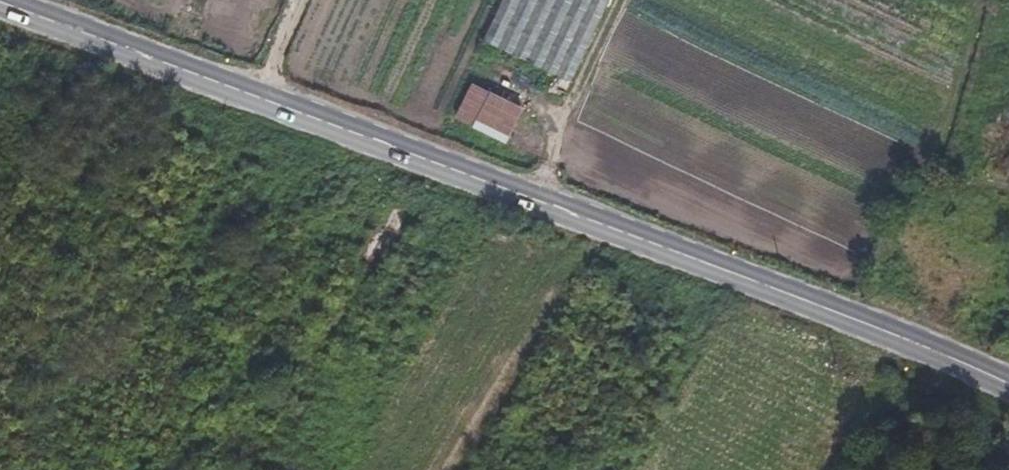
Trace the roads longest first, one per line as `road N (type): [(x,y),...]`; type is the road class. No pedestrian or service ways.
road 1 (secondary): [(1008,392),(2,0)]

